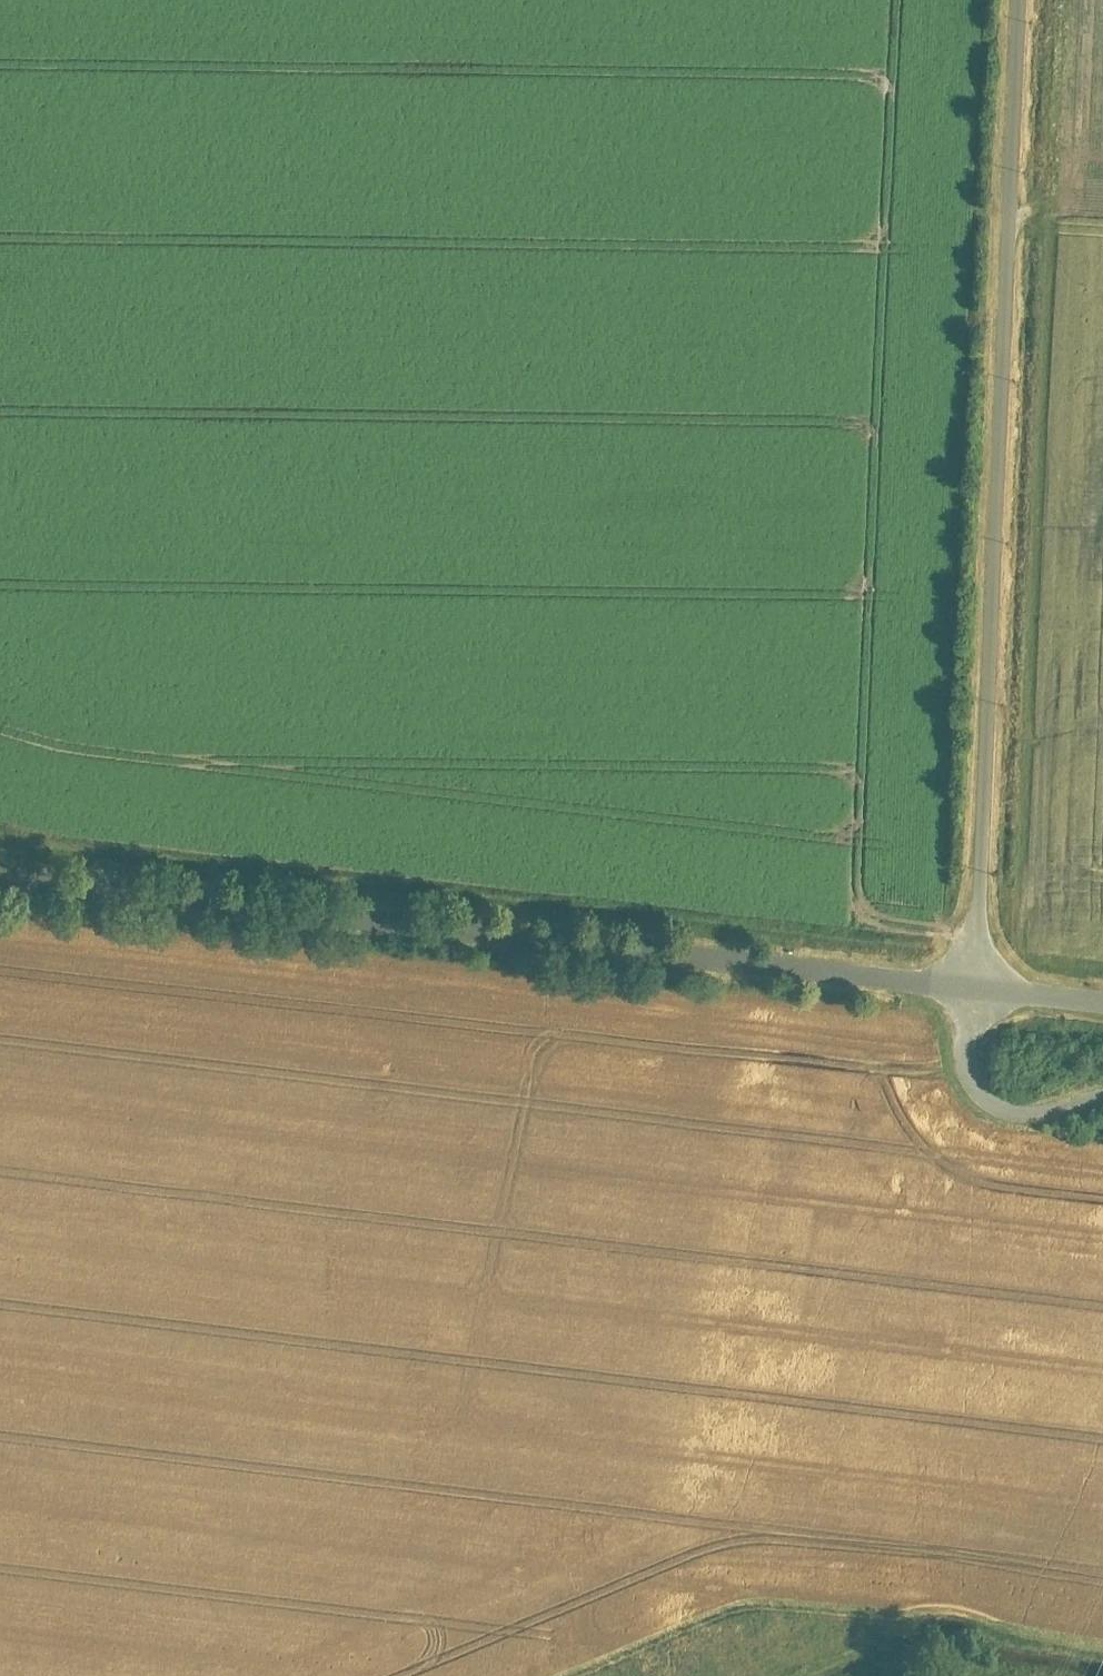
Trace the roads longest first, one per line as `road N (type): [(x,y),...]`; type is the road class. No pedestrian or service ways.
road 1 (residential): [(1018,0),(971,989)]
road 2 (residential): [(0,877),(971,989)]
road 3 (residential): [(971,989),(1102,1005)]

